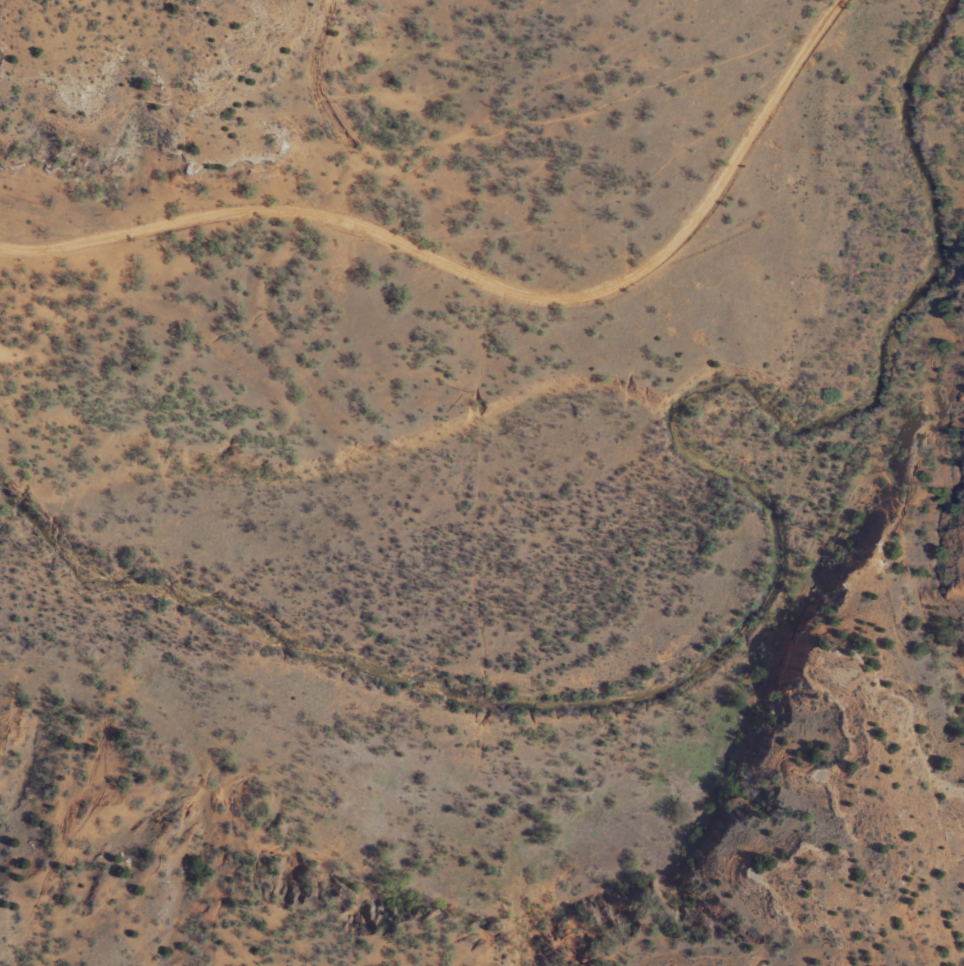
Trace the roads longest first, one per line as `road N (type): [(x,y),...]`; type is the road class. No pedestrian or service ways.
road 1 (residential): [(842,0),(678,248),(613,292),(544,297),(308,209),(229,210),(95,235),(45,258),(0,254)]

